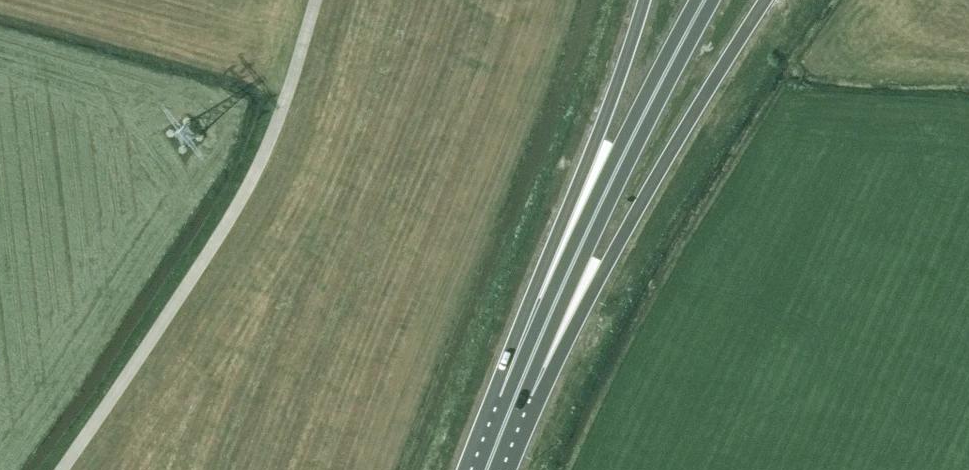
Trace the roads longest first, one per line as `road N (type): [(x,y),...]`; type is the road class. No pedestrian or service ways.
road 1 (track): [(319,0),(292,93),(232,221),(60,469)]
road 2 (trunk): [(521,388),(566,339),(766,0)]
road 3 (trunk): [(705,0),(589,224),(521,388)]
road 4 (trunk): [(645,0),(523,329),(521,388)]

